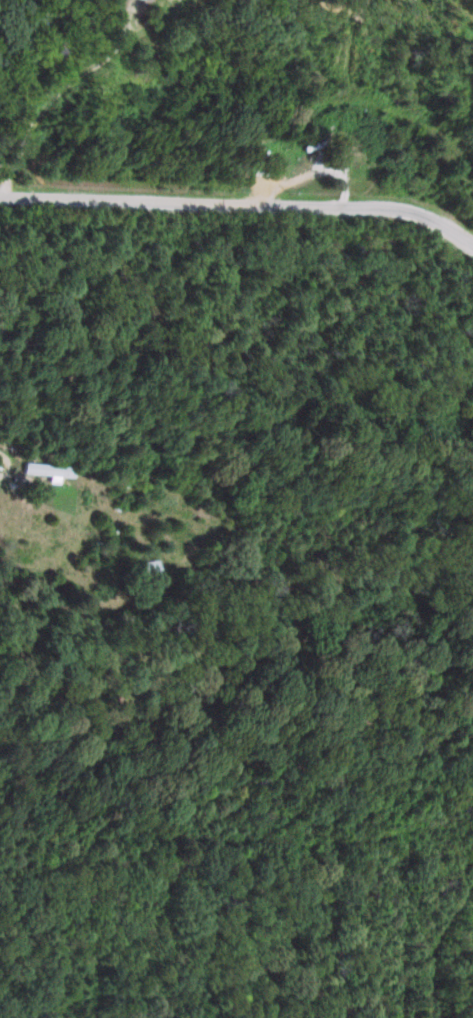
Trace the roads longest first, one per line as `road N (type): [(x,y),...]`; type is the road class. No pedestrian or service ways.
road 1 (residential): [(472,251),(382,205),(0,196)]

